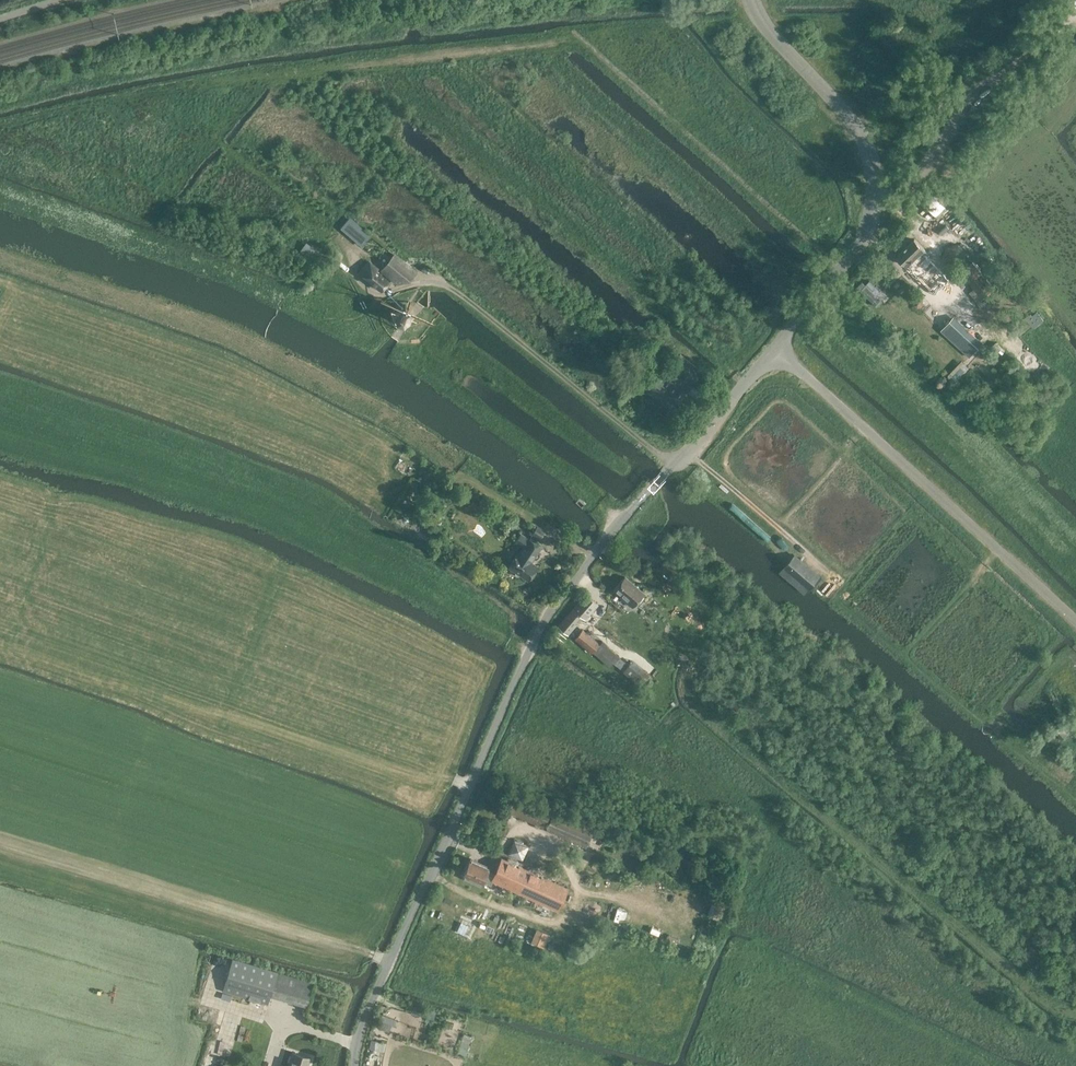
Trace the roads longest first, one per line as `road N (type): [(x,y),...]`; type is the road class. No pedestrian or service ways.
road 1 (unclassified): [(356,1065),(378,987),(542,627),(669,463),(696,444),(773,347)]
road 2 (unclassified): [(773,347),(843,265),(875,195),(862,136),(771,35),(750,0)]
road 3 (unclassified): [(1075,621),(773,347)]

